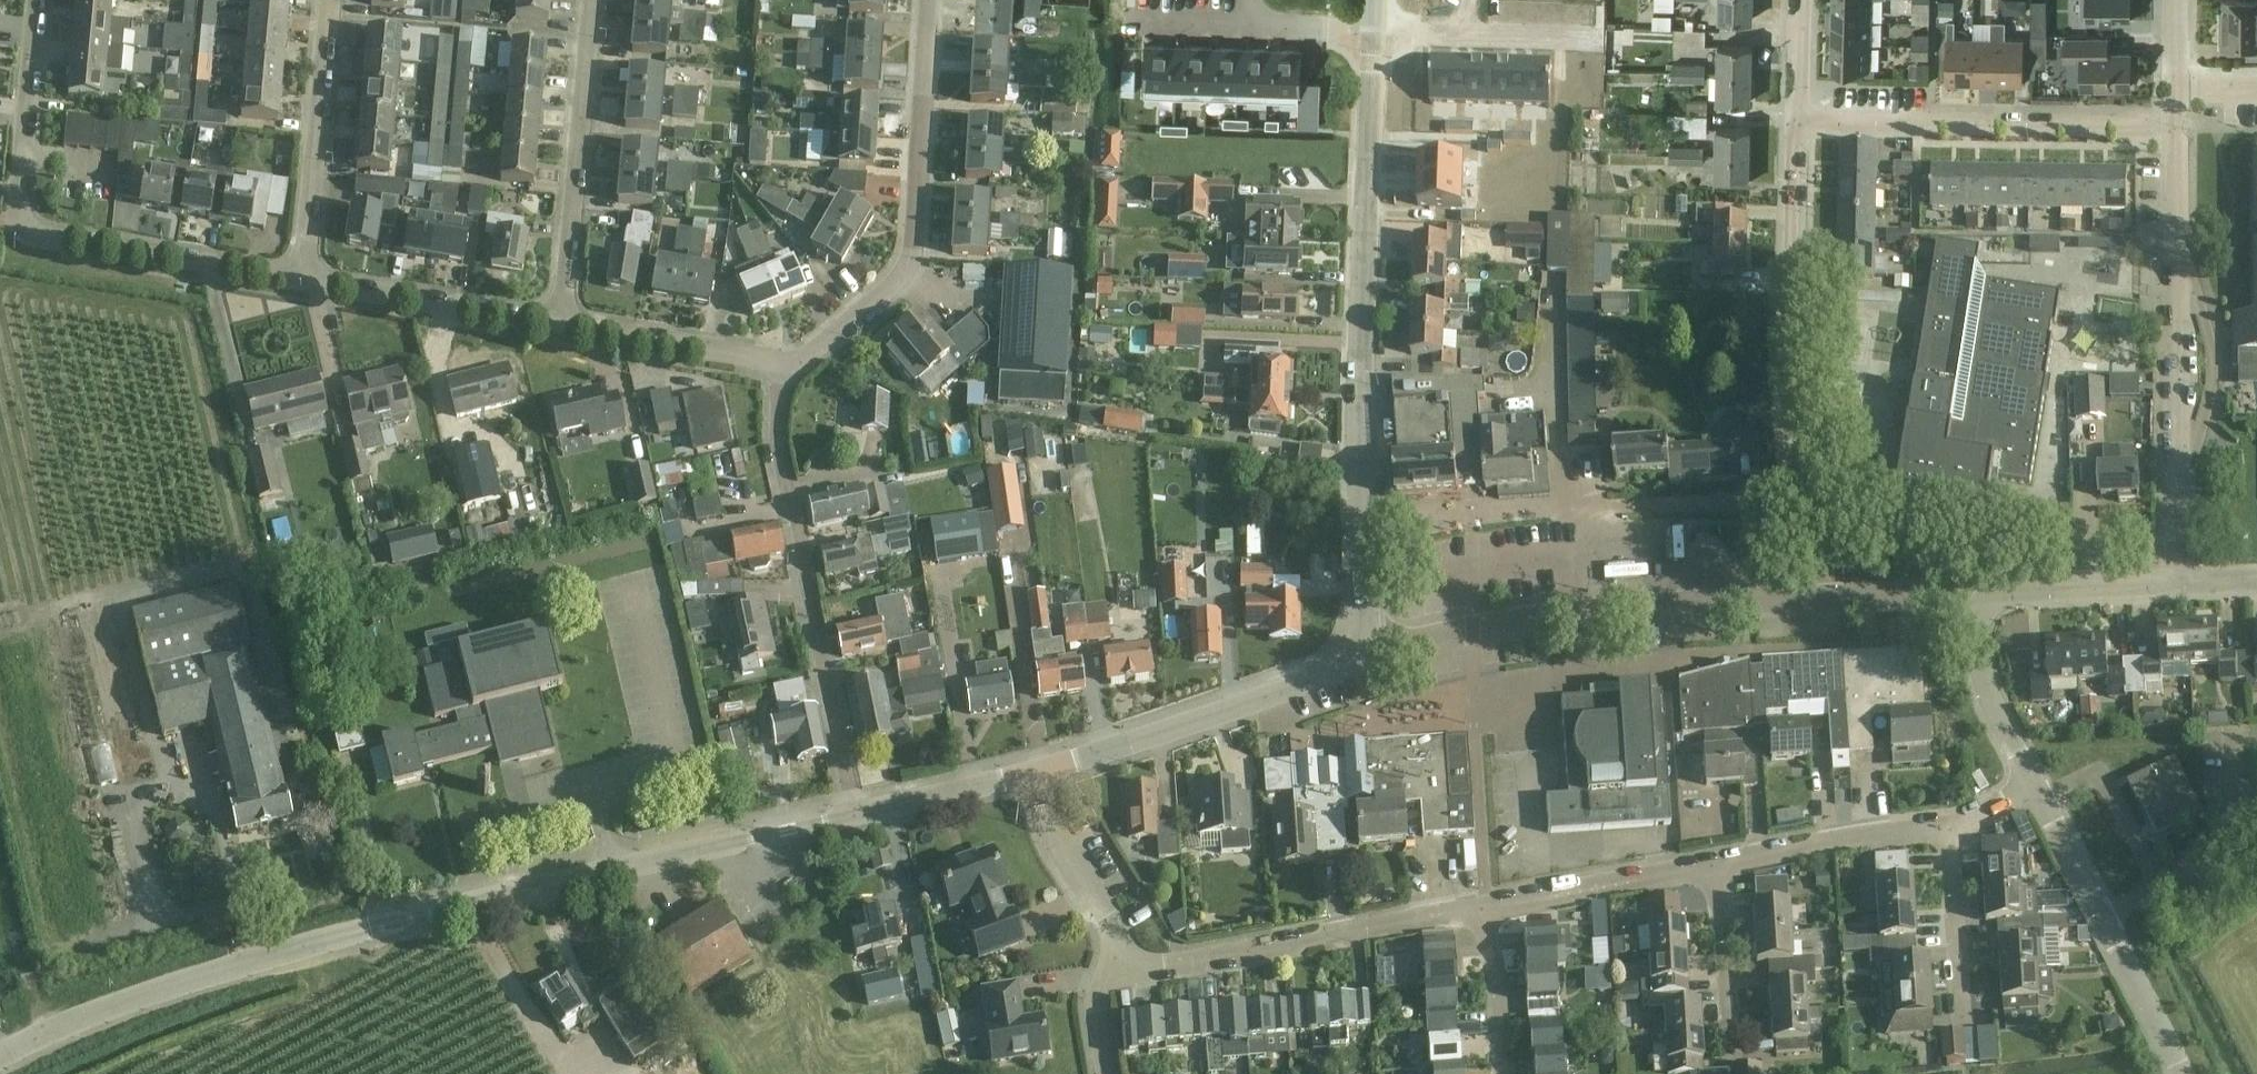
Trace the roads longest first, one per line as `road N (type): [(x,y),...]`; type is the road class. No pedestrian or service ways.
road 1 (unclassified): [(0,1063),(130,1002),(361,930),(856,814)]
road 2 (unclassified): [(1361,658),(1373,31)]
road 3 (residential): [(305,277),(31,228),(21,203),(41,0)]
road 4 (residential): [(1831,598),(1802,497),(1790,397),(1793,119)]
road 5 (unclassified): [(1361,658),(1565,616),(1831,598)]
road 6 (residential): [(856,814),(774,441),(775,400),(791,368)]
road 7 (residential): [(2175,127),(2177,583)]
road 8 (residential): [(791,368),(903,279),(915,247),(928,0)]
road 9 (residential): [(2175,127),(1793,119)]
road 10 (unclassified): [(1041,773),(1361,658)]
road 11 (residential): [(1169,968),(1490,907)]
road 12 (residential): [(563,321),(593,0)]
road 13 (unclassified): [(2181,1073),(2037,789)]
road 14 (residential): [(305,277),(329,0)]
road 15 (residential): [(563,321),(305,277)]
road 16 (residential): [(1716,863),(1951,821)]
road 17 (residential): [(791,368),(563,321)]
road 18 (residential): [(1490,907),(1716,863)]
road 19 (residential): [(1125,960),(1061,839),(1041,773)]
road 20 (unclassified): [(1981,614),(2005,594),(2177,583)]
road 21 (residential): [(1962,1023),(1951,821)]
road 22 (residential): [(1735,1061),(1716,863)]
road 23 (unclassified): [(856,814),(1041,773)]
road 24 (unclassified): [(2037,789),(1984,679),(1981,614)]
road 25 (residential): [(1490,907),(1502,1073)]
road 26 (unclassified): [(1831,598),(1935,594),(1981,614)]
road 27 (residential): [(1246,26),(1373,31)]
road 28 (residential): [(1125,960),(1093,997),(1103,1073)]
road 29 (track): [(56,1034),(0,927)]
road 30 (residential): [(1793,119),(1802,0)]

